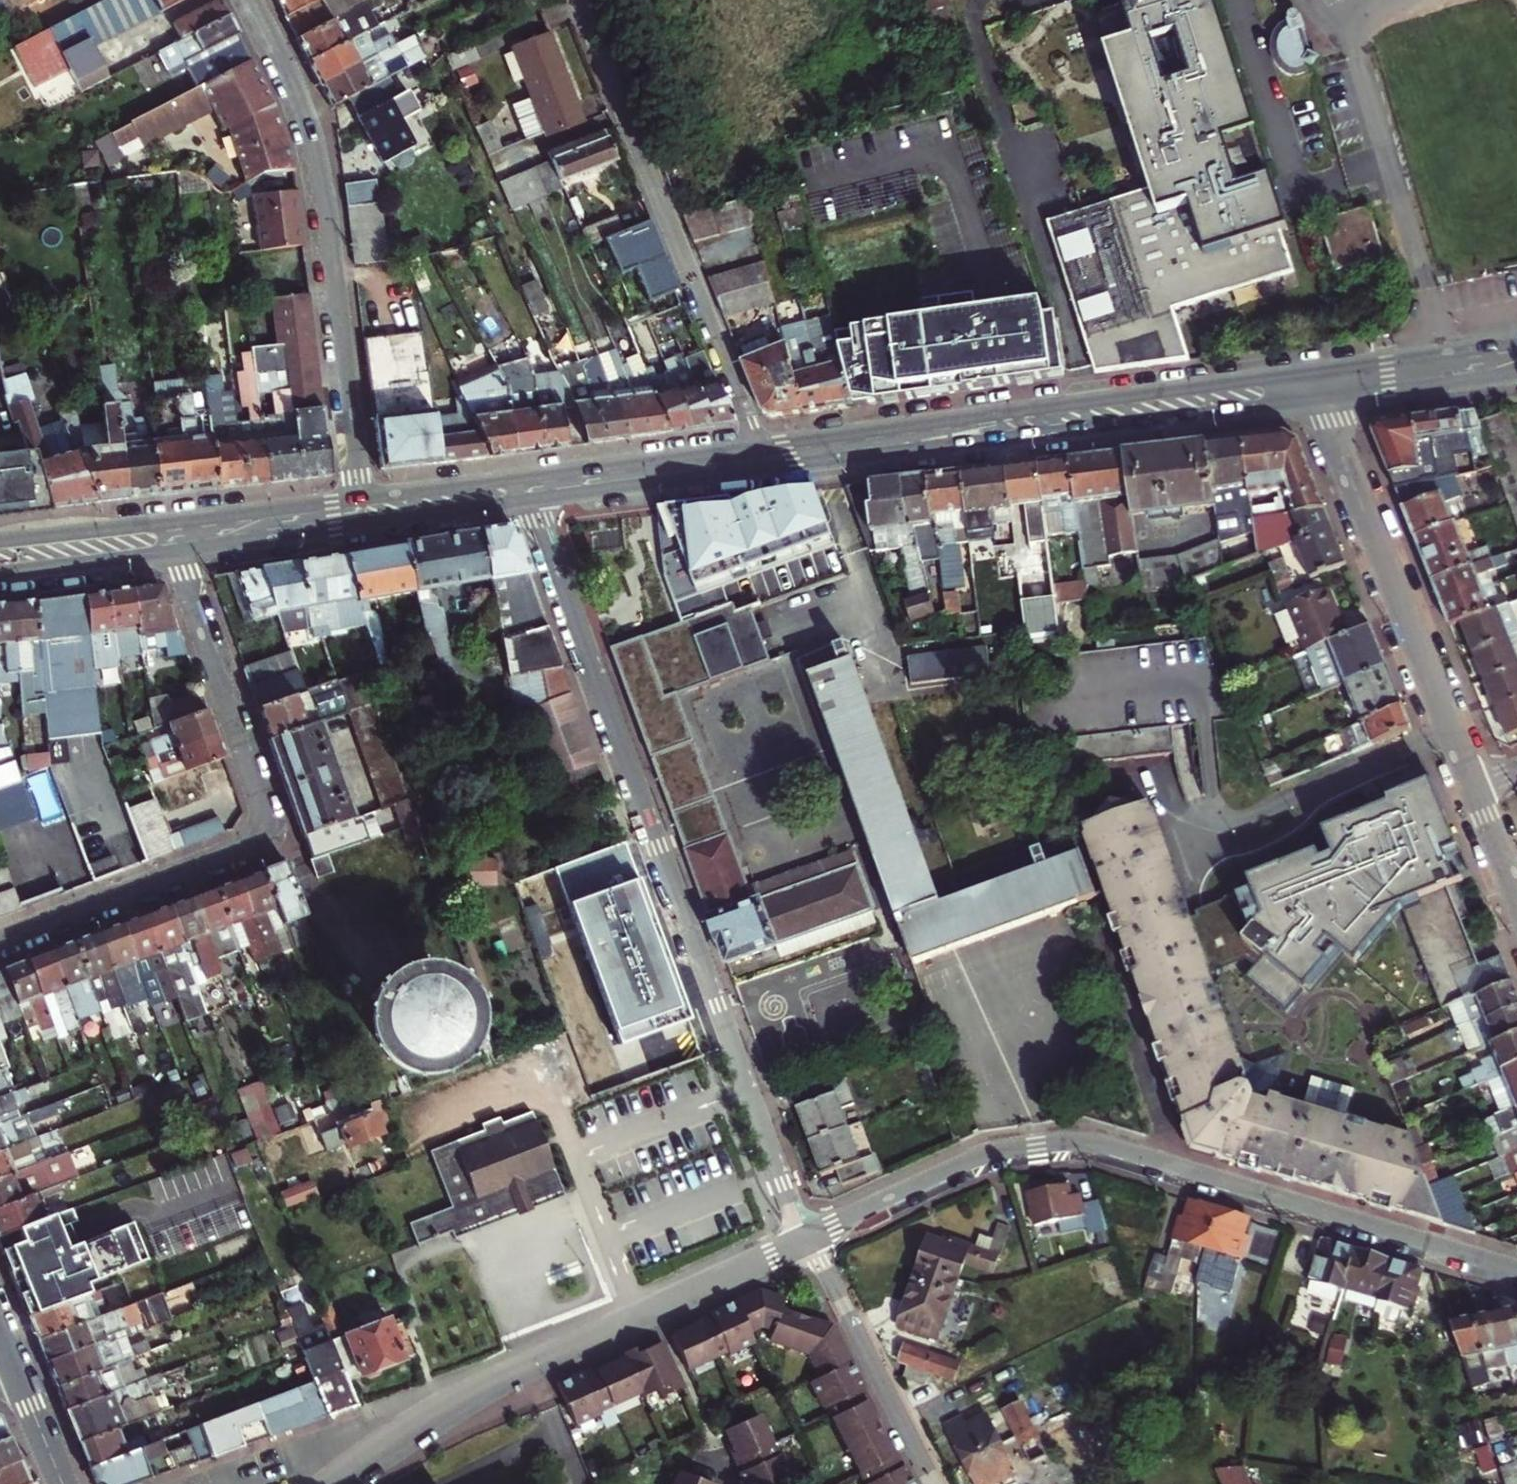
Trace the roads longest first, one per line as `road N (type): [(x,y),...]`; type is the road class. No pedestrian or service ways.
road 1 (residential): [(534,500),(807,1240)]
road 2 (residential): [(807,1240),(992,1156),(1063,1144),(1175,1166),(1516,1267)]
road 3 (residential): [(179,550),(267,827),(247,849),(0,941)]
road 4 (primary): [(766,468),(1322,398)]
road 5 (primary): [(1312,370),(757,445)]
road 6 (residential): [(330,1483),(465,1394),(807,1240)]
road 7 (tertiary): [(361,497),(317,153),(253,0)]
road 8 (residential): [(757,445),(578,0)]
road 9 (residential): [(1474,787),(1322,398)]
road 10 (residential): [(807,1240),(937,1483)]
road 11 (primary): [(534,500),(766,468)]
road 12 (primary): [(757,445),(526,475)]
road 13 (primary): [(1516,342),(1312,370)]
road 14 (primary): [(1322,398),(1516,369)]
road 15 (primary): [(361,497),(173,521)]
road 16 (primary): [(179,550),(363,523)]
road 17 (primary): [(0,569),(179,550)]
road 18 (primary): [(173,521),(0,539)]
road 19 (primary): [(363,523),(534,500)]
road 20 (primary): [(526,475),(361,497)]
road 21 (tertiary): [(14,1370),(63,1483)]

